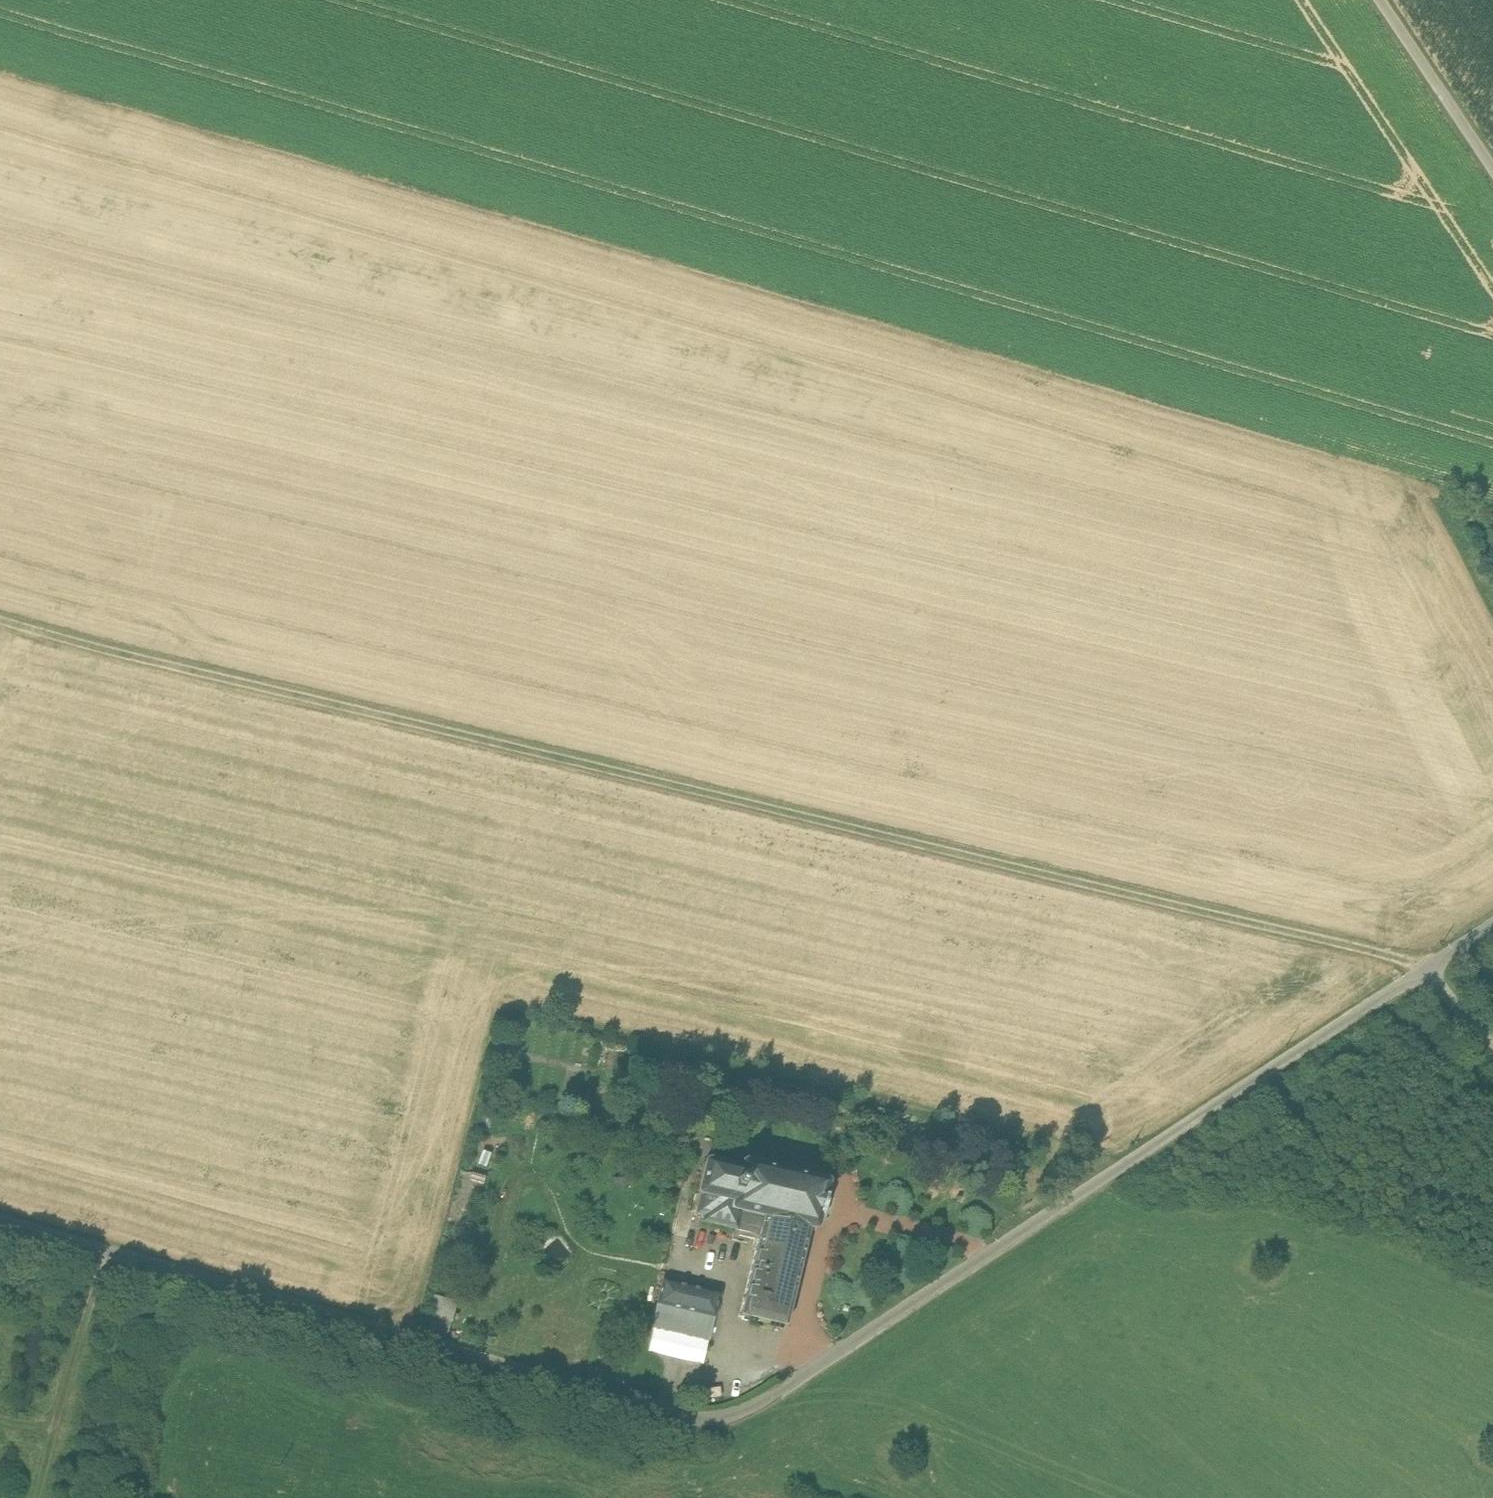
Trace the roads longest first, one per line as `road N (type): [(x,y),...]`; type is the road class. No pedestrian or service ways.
road 1 (unclassified): [(1420,970),(745,1409),(705,1418),(0,1218)]
road 2 (track): [(1420,970),(1415,960),(0,616)]
road 3 (track): [(106,1249),(37,1497)]
road 4 (unclassified): [(1492,165),(1382,0)]

